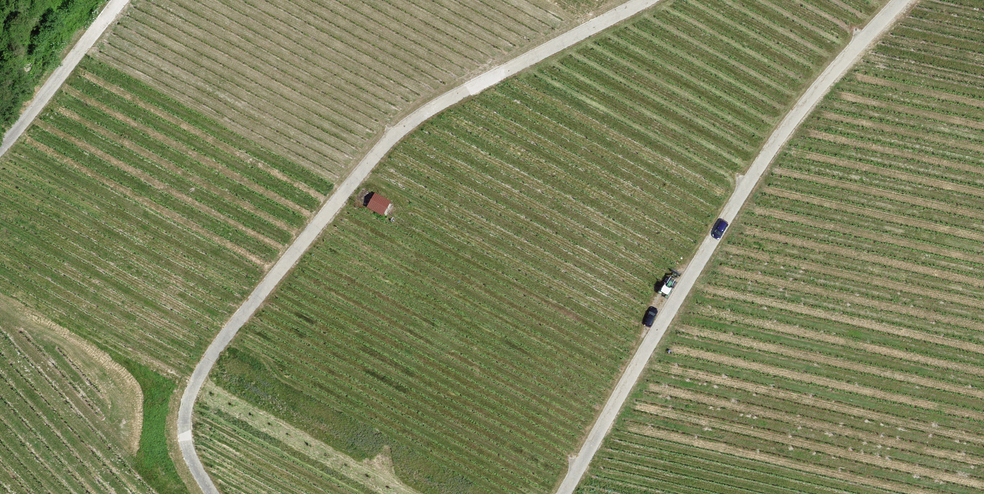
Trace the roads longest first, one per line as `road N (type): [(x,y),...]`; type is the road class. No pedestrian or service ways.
road 1 (track): [(214,493),(188,450),(186,402),(214,353),(360,172),(415,118),(448,98),(652,0)]
road 2 (track): [(899,0),(806,103),(741,193),(564,493)]
road 3 (track): [(121,0),(0,148)]

